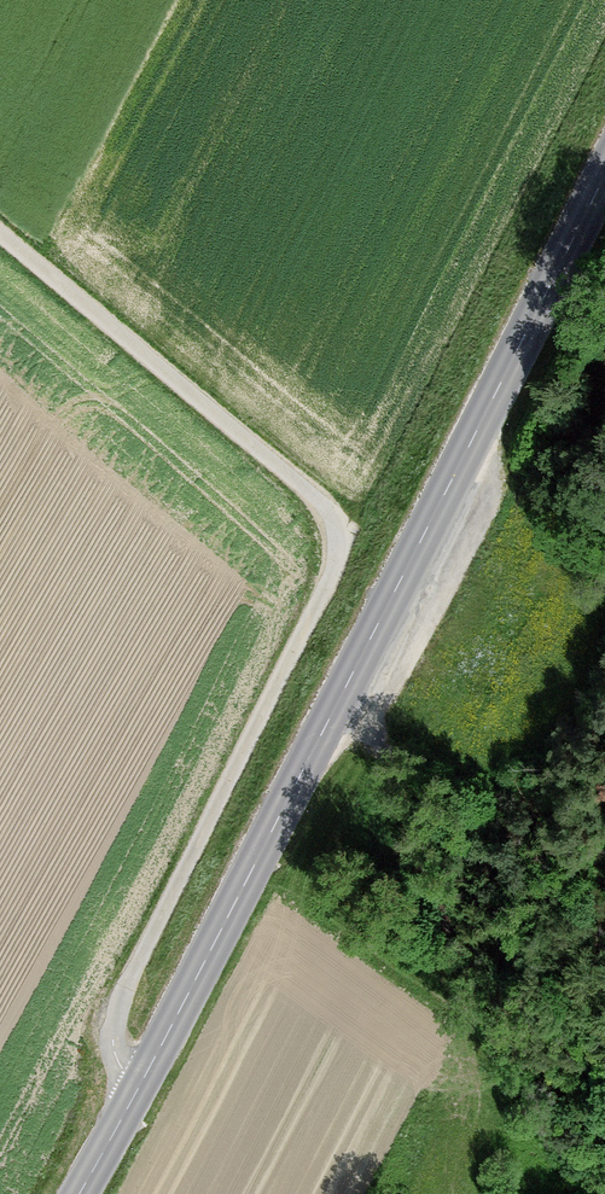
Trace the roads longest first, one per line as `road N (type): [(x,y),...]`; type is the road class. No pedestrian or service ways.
road 1 (secondary): [(604,198),(418,578),(74,1193)]
road 2 (track): [(134,1096),(119,1056),(118,1015),(135,962),(337,578),(339,545),(332,517),(314,492),(0,226)]

